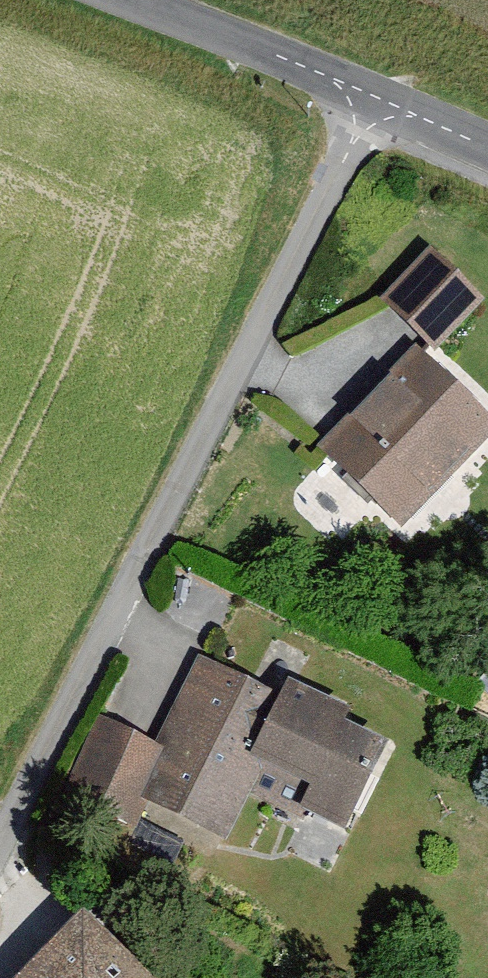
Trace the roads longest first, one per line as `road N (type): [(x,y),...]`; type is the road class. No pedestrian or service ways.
road 1 (residential): [(378,96),(0,822)]
road 2 (residential): [(378,96),(128,0)]
road 3 (residential): [(487,149),(378,96)]

